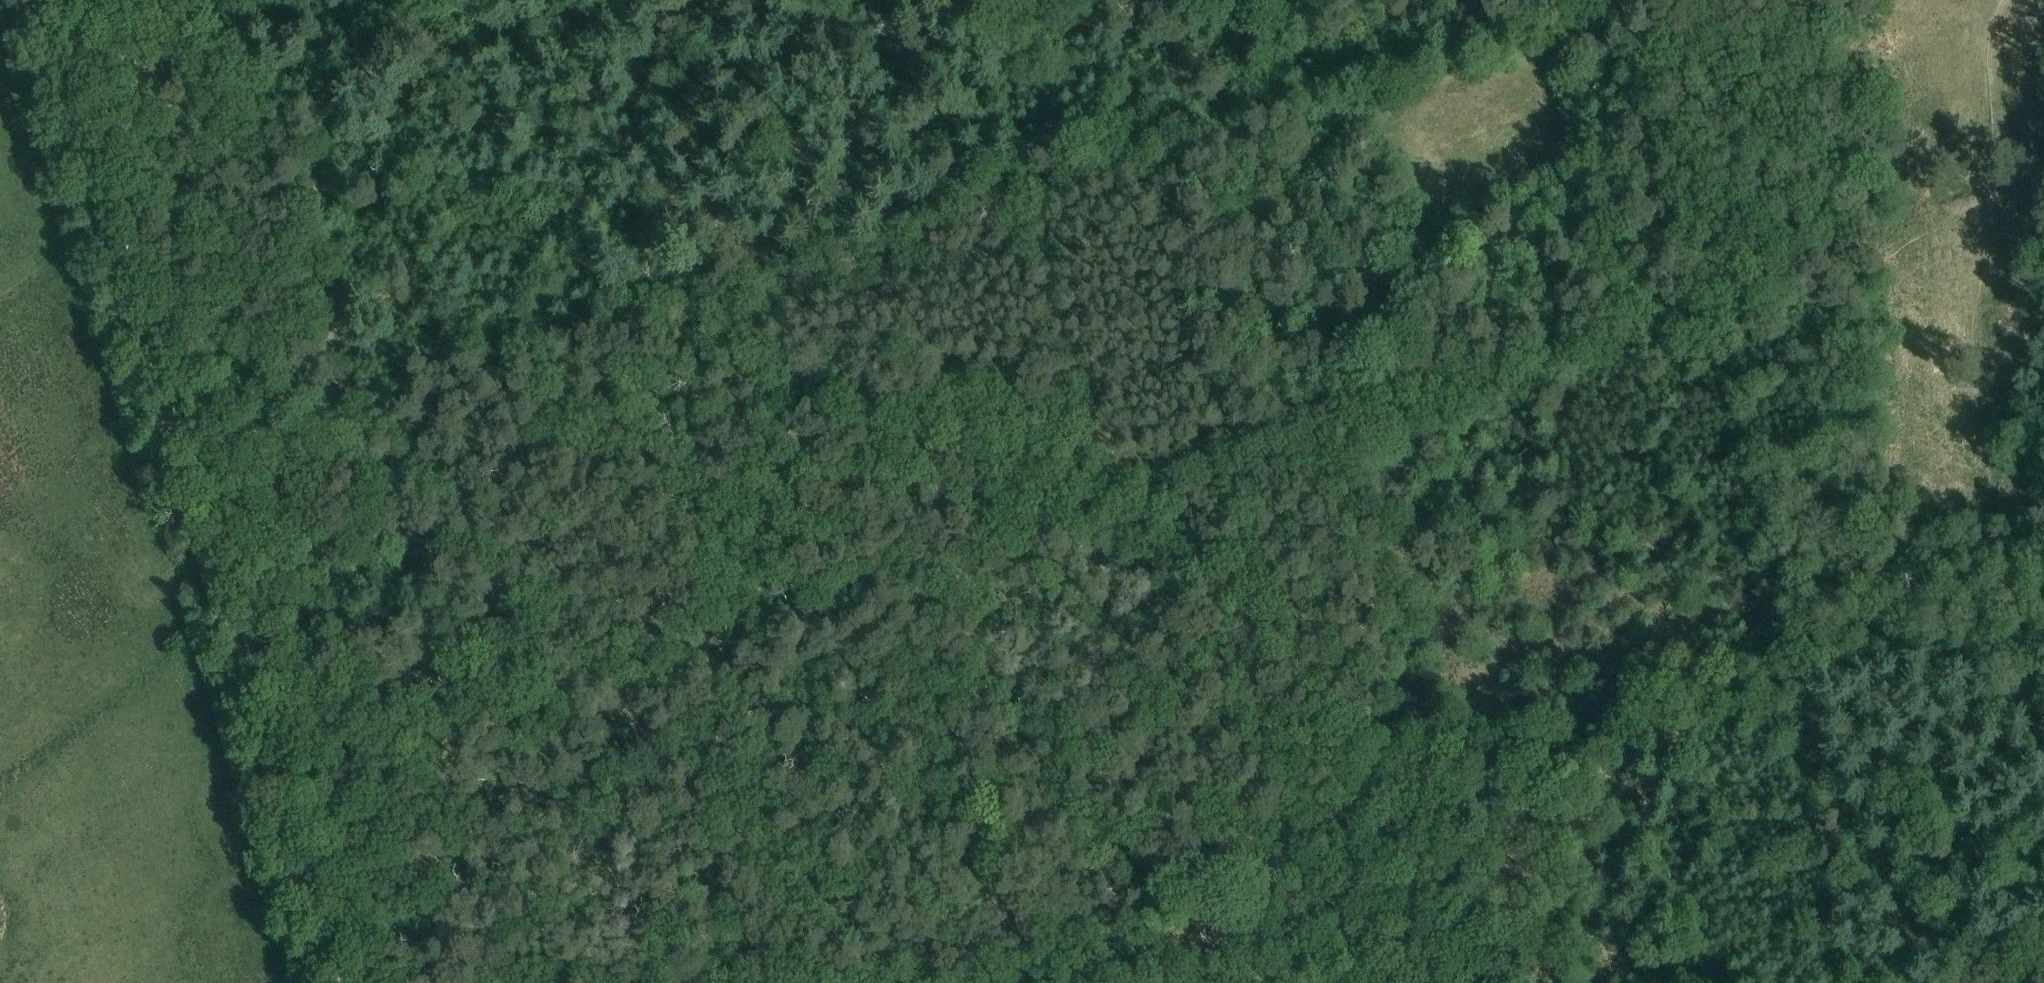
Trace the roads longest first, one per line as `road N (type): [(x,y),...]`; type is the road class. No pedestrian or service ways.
road 1 (track): [(337,982),(42,0)]

